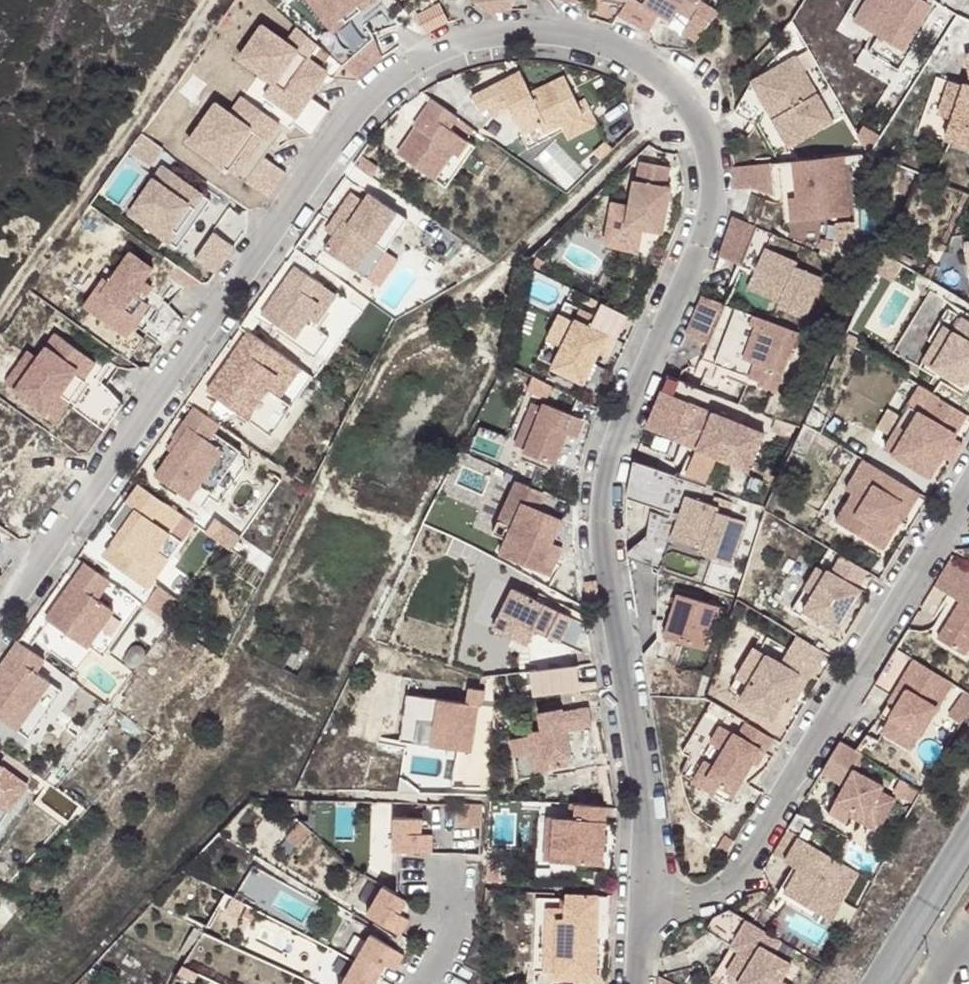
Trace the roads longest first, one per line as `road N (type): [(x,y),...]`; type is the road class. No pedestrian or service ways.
road 1 (residential): [(0,619),(364,104),(399,69),(486,33),(585,41),(638,63),(678,92),(705,138),(714,187),(699,243),(607,469),(602,522),(649,873),(644,925)]
road 2 (residential): [(968,489),(738,875),(644,925)]
road 3 (track): [(214,0),(132,130),(0,310)]
road 4 (residential): [(879,983),(968,839)]

